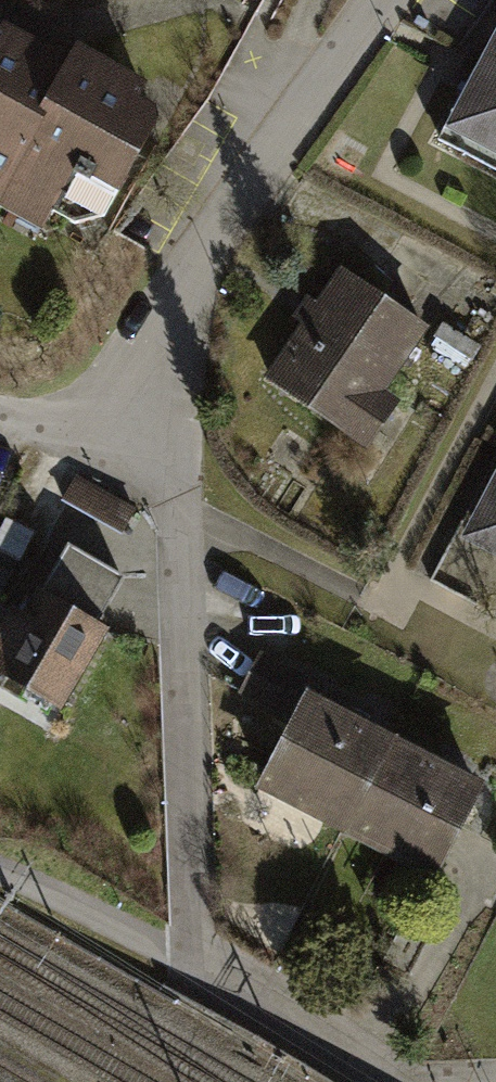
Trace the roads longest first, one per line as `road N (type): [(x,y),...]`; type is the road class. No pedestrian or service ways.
road 1 (residential): [(373,0),(248,167),(121,439)]

